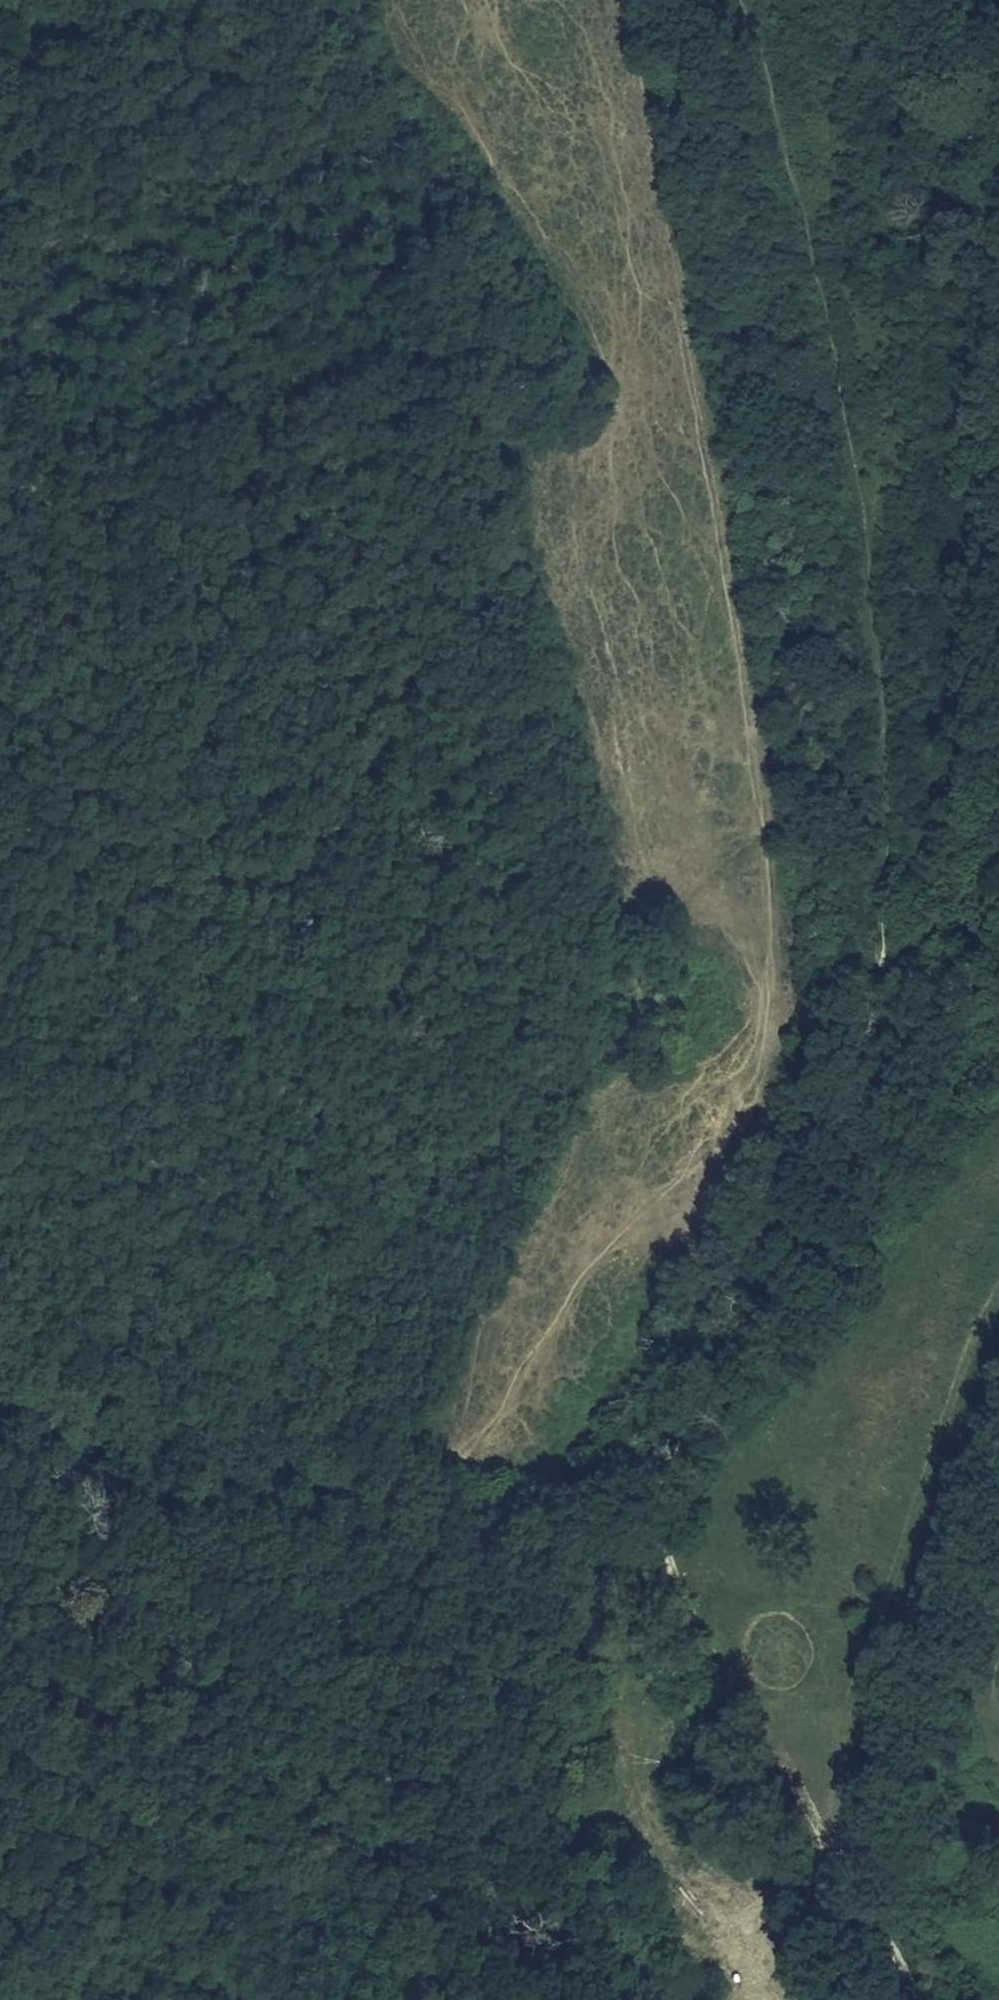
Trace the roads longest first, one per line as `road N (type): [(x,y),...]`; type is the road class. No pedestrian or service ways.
road 1 (track): [(749,0),(766,43),(861,461),(881,961),(874,1010),(846,1086),(767,1252),(700,1327),(667,1435),(666,1549)]
road 2 (track): [(919,1999),(666,1549)]

